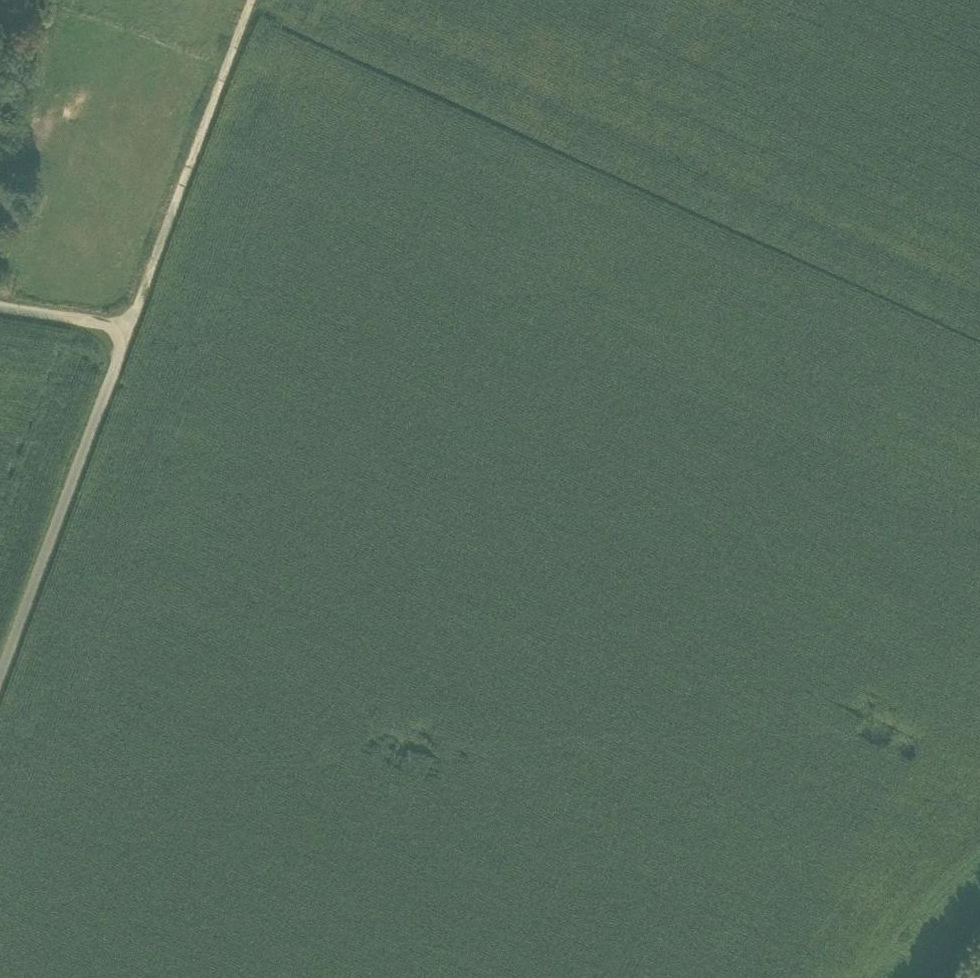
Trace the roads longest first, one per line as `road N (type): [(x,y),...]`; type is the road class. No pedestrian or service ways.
road 1 (track): [(129,328),(0,679)]
road 2 (track): [(129,328),(251,0)]
road 3 (unclassified): [(0,307),(129,328)]

